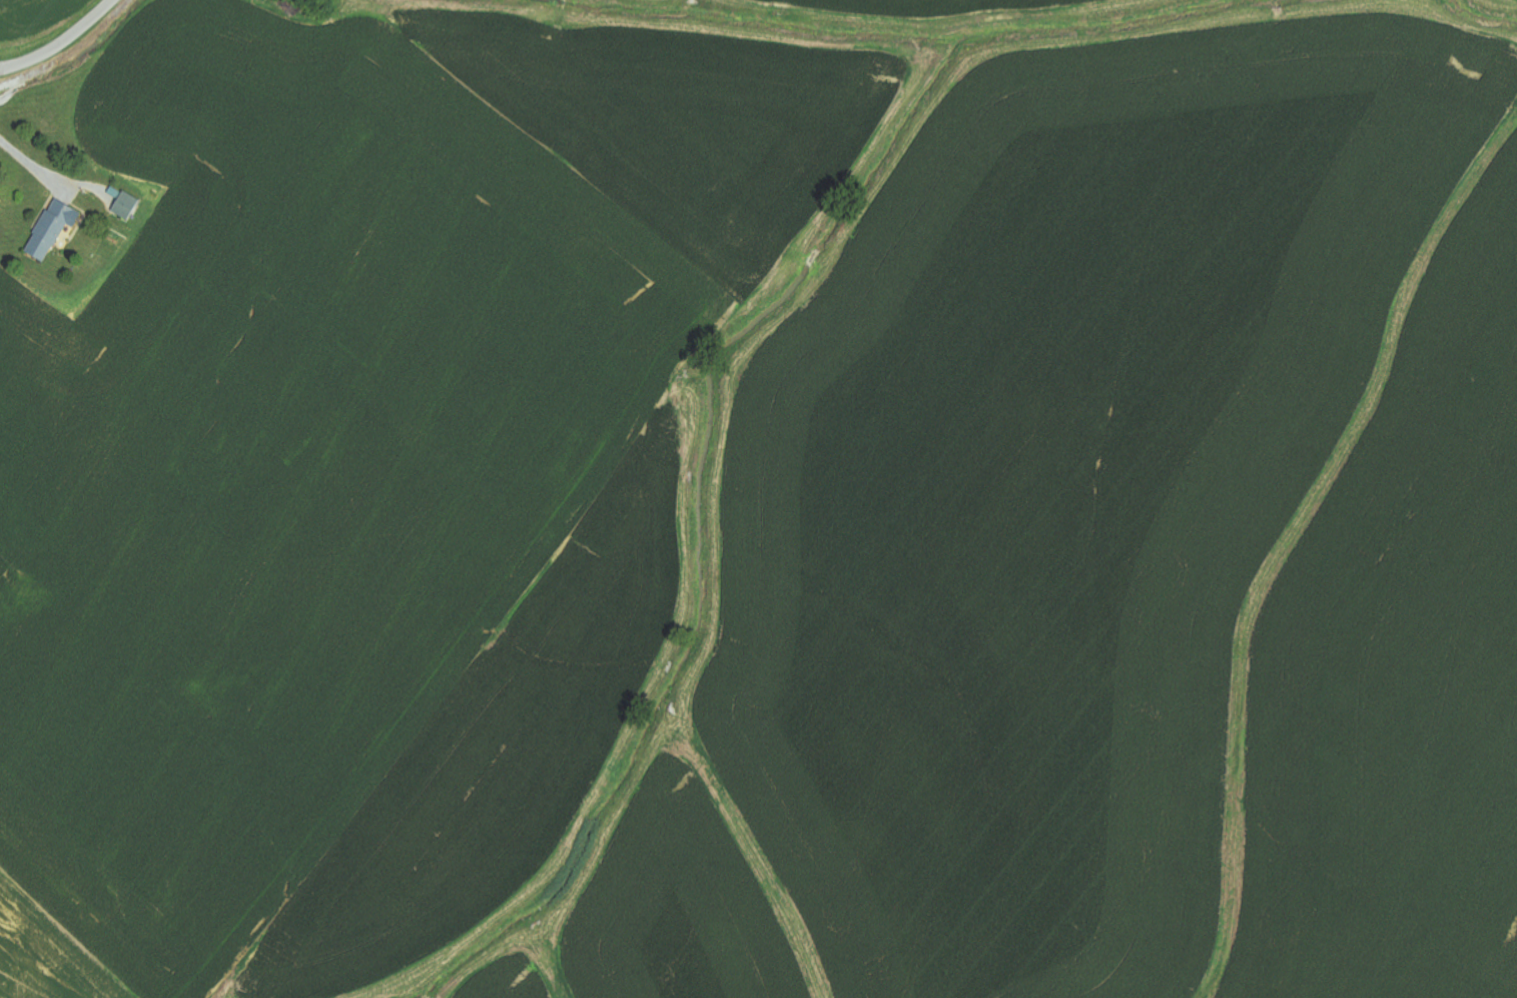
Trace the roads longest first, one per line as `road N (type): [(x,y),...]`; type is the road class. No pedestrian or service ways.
road 1 (residential): [(0,69),(47,49),(109,0)]

